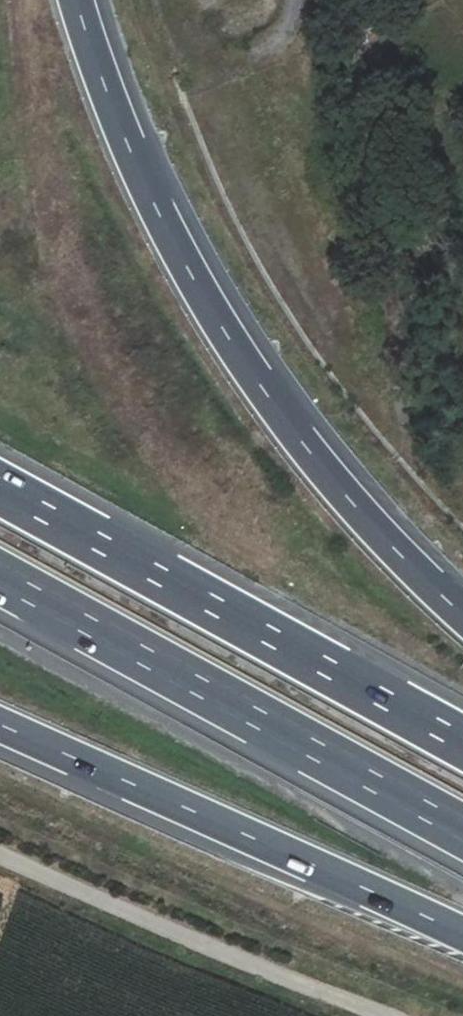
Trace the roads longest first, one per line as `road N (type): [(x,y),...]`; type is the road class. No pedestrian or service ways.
road 1 (motorway): [(462,615),(370,523),(226,334),(158,211),(77,0)]
road 2 (motorway): [(462,744),(0,490)]
road 3 (motorway): [(0,579),(462,833)]
road 4 (motorway): [(0,725),(462,935)]
road 5 (track): [(400,1015),(0,862)]

